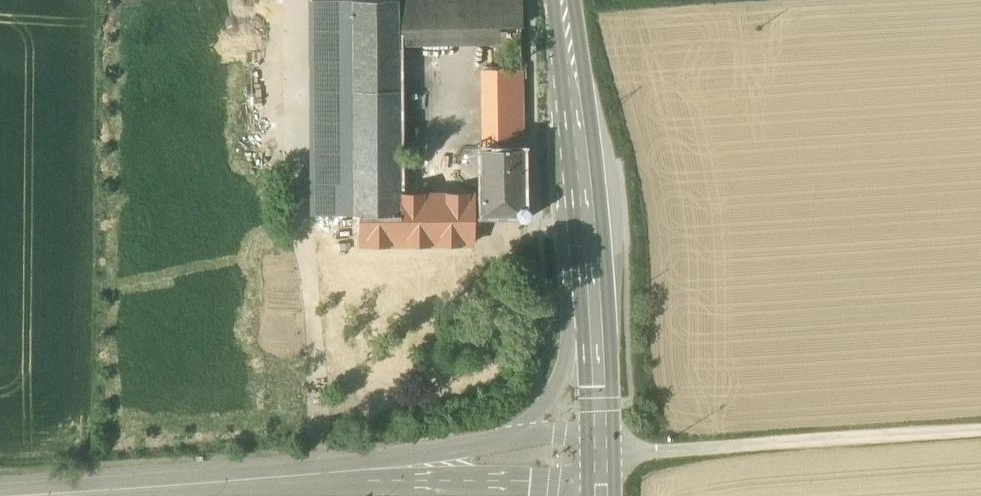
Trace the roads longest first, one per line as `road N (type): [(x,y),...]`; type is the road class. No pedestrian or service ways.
road 1 (track): [(980,433),(602,455)]
road 2 (secondary): [(563,0),(591,308)]
road 3 (tertiary): [(315,477),(602,488)]
road 4 (tertiary): [(315,477),(85,495)]
road 5 (tertiary): [(519,440),(315,477)]
road 6 (tertiary): [(591,308),(561,383),(519,440)]
road 7 (secondary): [(591,308),(600,440)]

